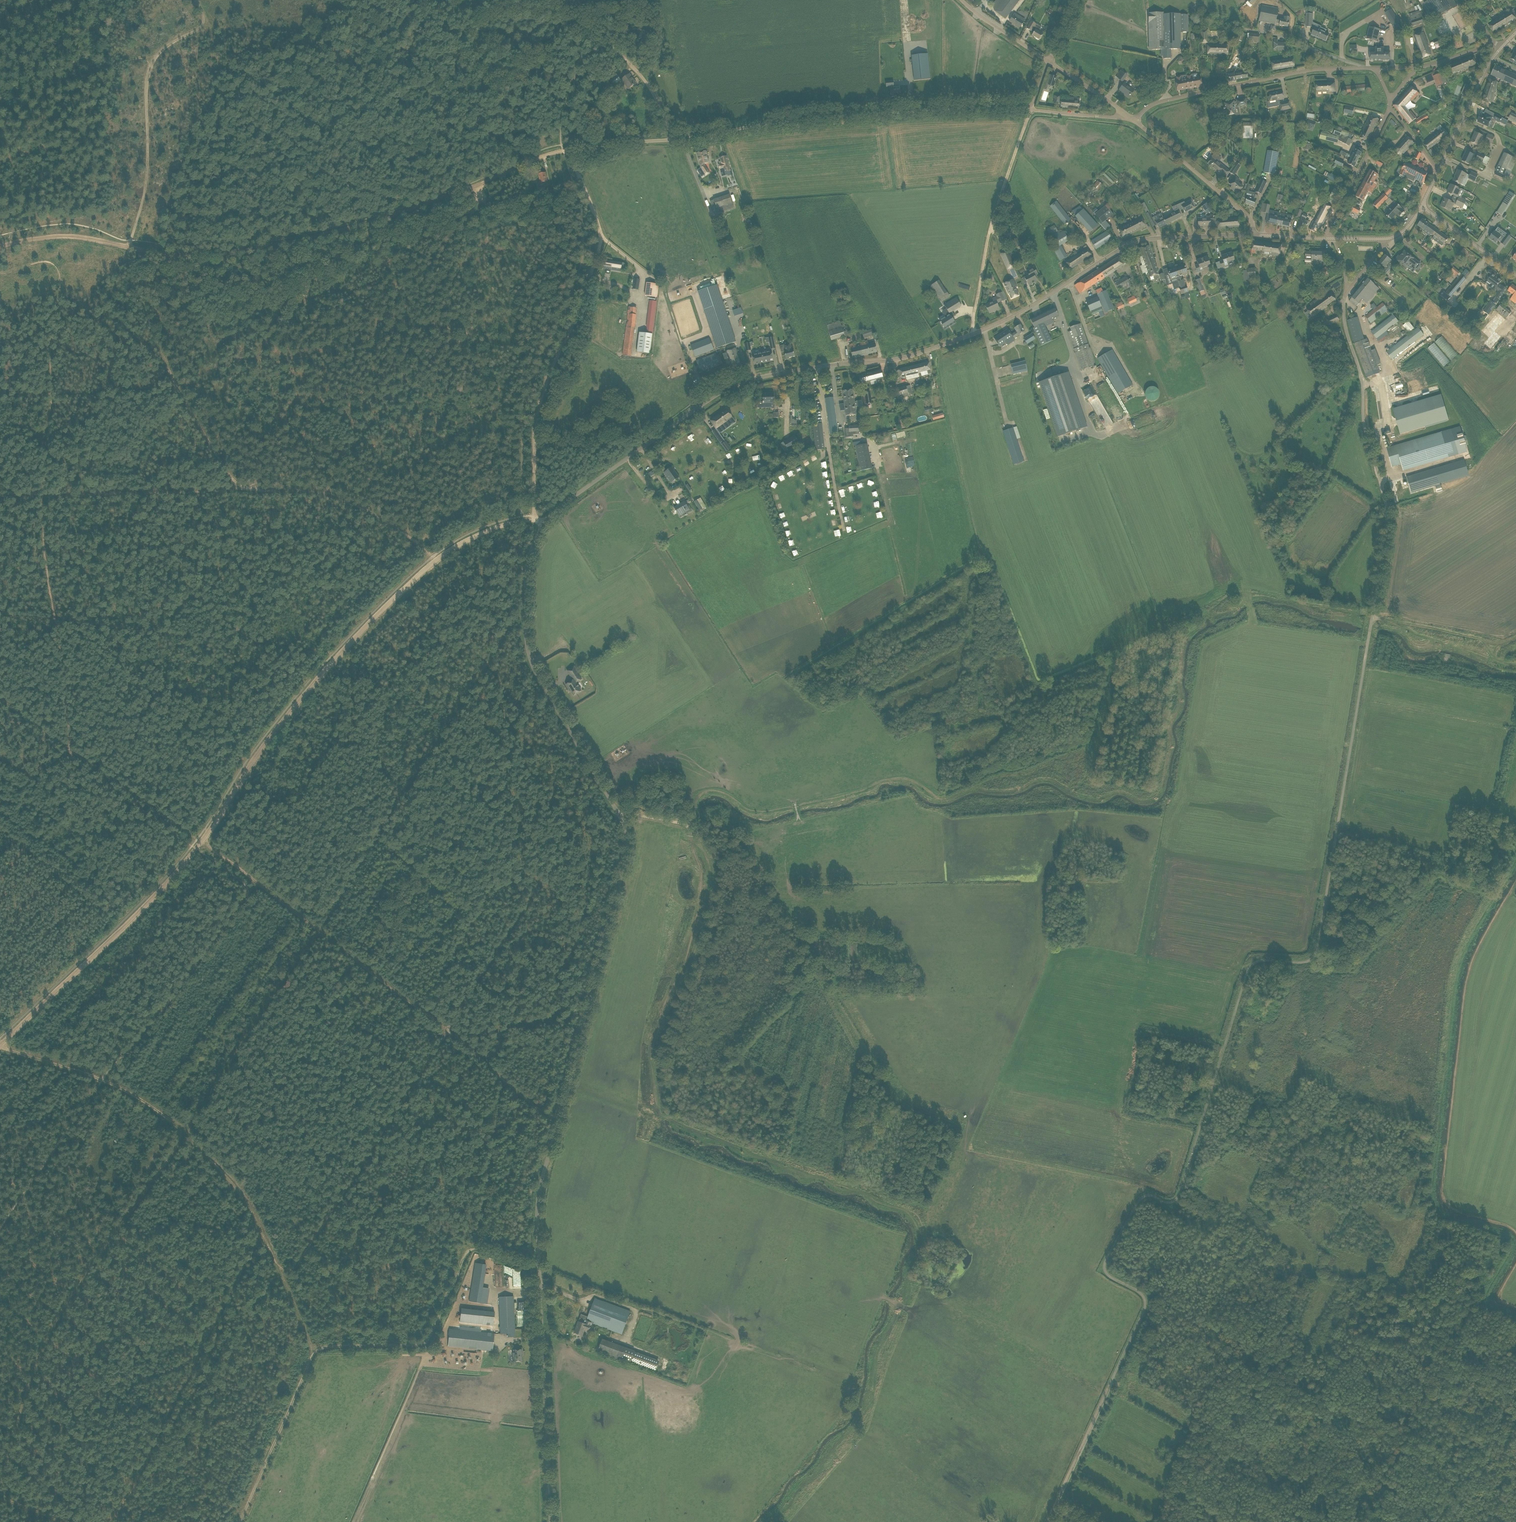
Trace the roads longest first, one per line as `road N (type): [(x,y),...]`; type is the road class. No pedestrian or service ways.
road 1 (unclassified): [(550,1521),(537,1202),(626,847),(625,825),(533,669),(525,640),(533,546),(562,505),(729,387),(802,369),(905,357),(973,333)]
road 2 (unclassified): [(1108,1383),(1146,1299),(1107,1271),(1105,1259),(1139,1195),(1176,1191),(1250,961),(1304,961),(1316,944),(1387,525),(1345,322),(1347,290)]
road 3 (track): [(0,1046),(167,882),(299,703),(408,583),(474,535),(533,519)]
road 4 (track): [(0,273),(46,263),(57,273),(41,513),(69,752)]
road 5 (residential): [(563,149),(808,118),(1031,109)]
road 6 (track): [(185,1135),(72,1293),(26,1393),(1,1493)]
road 7 (track): [(569,148),(600,235),(534,422),(533,519)]
road 8 (track): [(285,1282),(264,1232),(117,1521)]
road 9 (track): [(130,248),(192,255),(272,246),(472,187)]
road 10 (residential): [(973,333),(1131,243),(1254,235)]
road 11 (track): [(285,1282),(308,1359),(236,1521)]
road 12 (residential): [(1133,119),(1154,104),(1298,72),(1375,68)]
road 13 (track): [(185,1135),(320,932)]
road 14 (track): [(197,840),(0,699)]
road 15 (track): [(0,500),(241,491)]
road 16 (track): [(1249,592),(1227,597),(1111,667),(1090,742)]
road 17 (track): [(973,333),(988,237),(1031,109)]
road 18 (track): [(136,289),(178,389),(241,491)]
road 19 (track): [(831,991),(749,848),(720,827),(694,823)]
road 20 (track): [(241,491),(329,495),(377,515),(435,559)]
road 21 (track): [(0,1047),(130,1092),(185,1135)]
road 22 (track): [(964,1129),(893,1095),(831,991)]
road 23 (track): [(151,60),(146,183),(132,240)]
road 24 (residential): [(1254,235),(1248,217),(1133,119)]
road 25 (track): [(136,289),(250,312),(299,295)]
road 26 (track): [(320,932),(448,1032)]
road 27 (track): [(197,840),(320,932)]
road 28 (track): [(358,289),(424,266),(460,238),(479,207)]
road 29 (residential): [(1327,238),(1390,104)]
road 30 (track): [(556,1124),(448,1032)]
road 31 (residential): [(1438,171),(1501,46)]
road 32 (track): [(0,247),(55,235),(130,248)]
road 33 (track): [(1388,620),(1497,643),(1494,659)]
road 34 (track): [(185,1135),(243,1194),(264,1232)]

